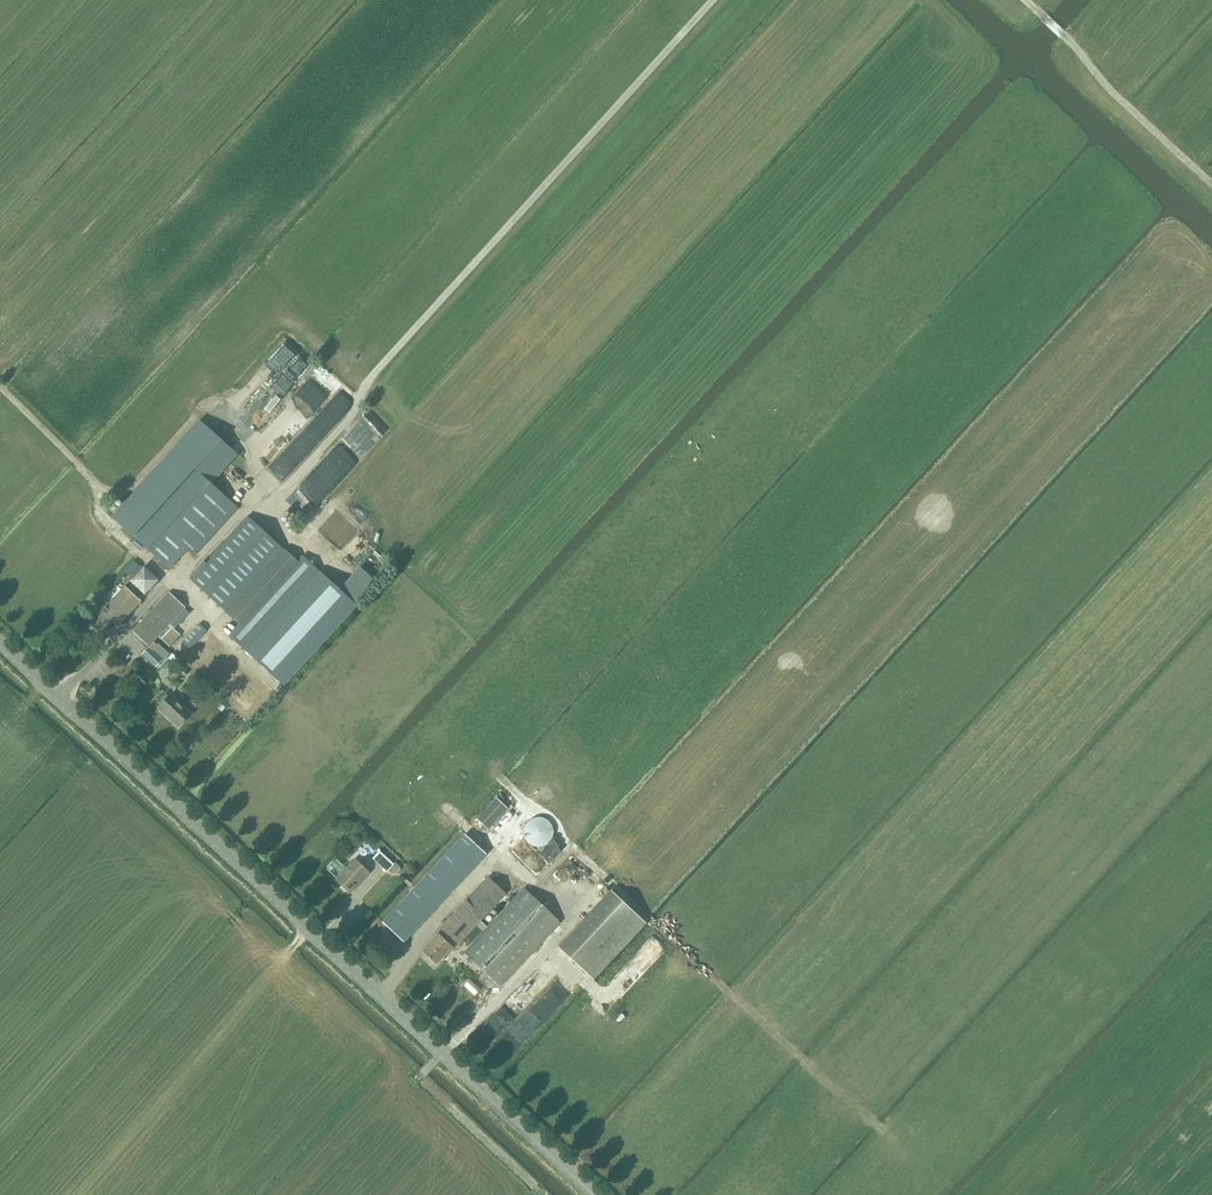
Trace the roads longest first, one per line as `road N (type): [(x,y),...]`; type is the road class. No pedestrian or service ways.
road 1 (track): [(58,699),(168,581),(181,580),(249,505),(268,508),(355,415),(362,389),(714,0)]
road 2 (unclassified): [(593,1194),(0,646)]
road 3 (track): [(263,981),(283,961),(390,1073),(298,1179)]
road 4 (track): [(168,581),(99,516),(103,493),(0,388)]
road 5 (track): [(1211,183),(1026,0)]
road 6 (track): [(542,1194),(420,1079),(442,1055)]

